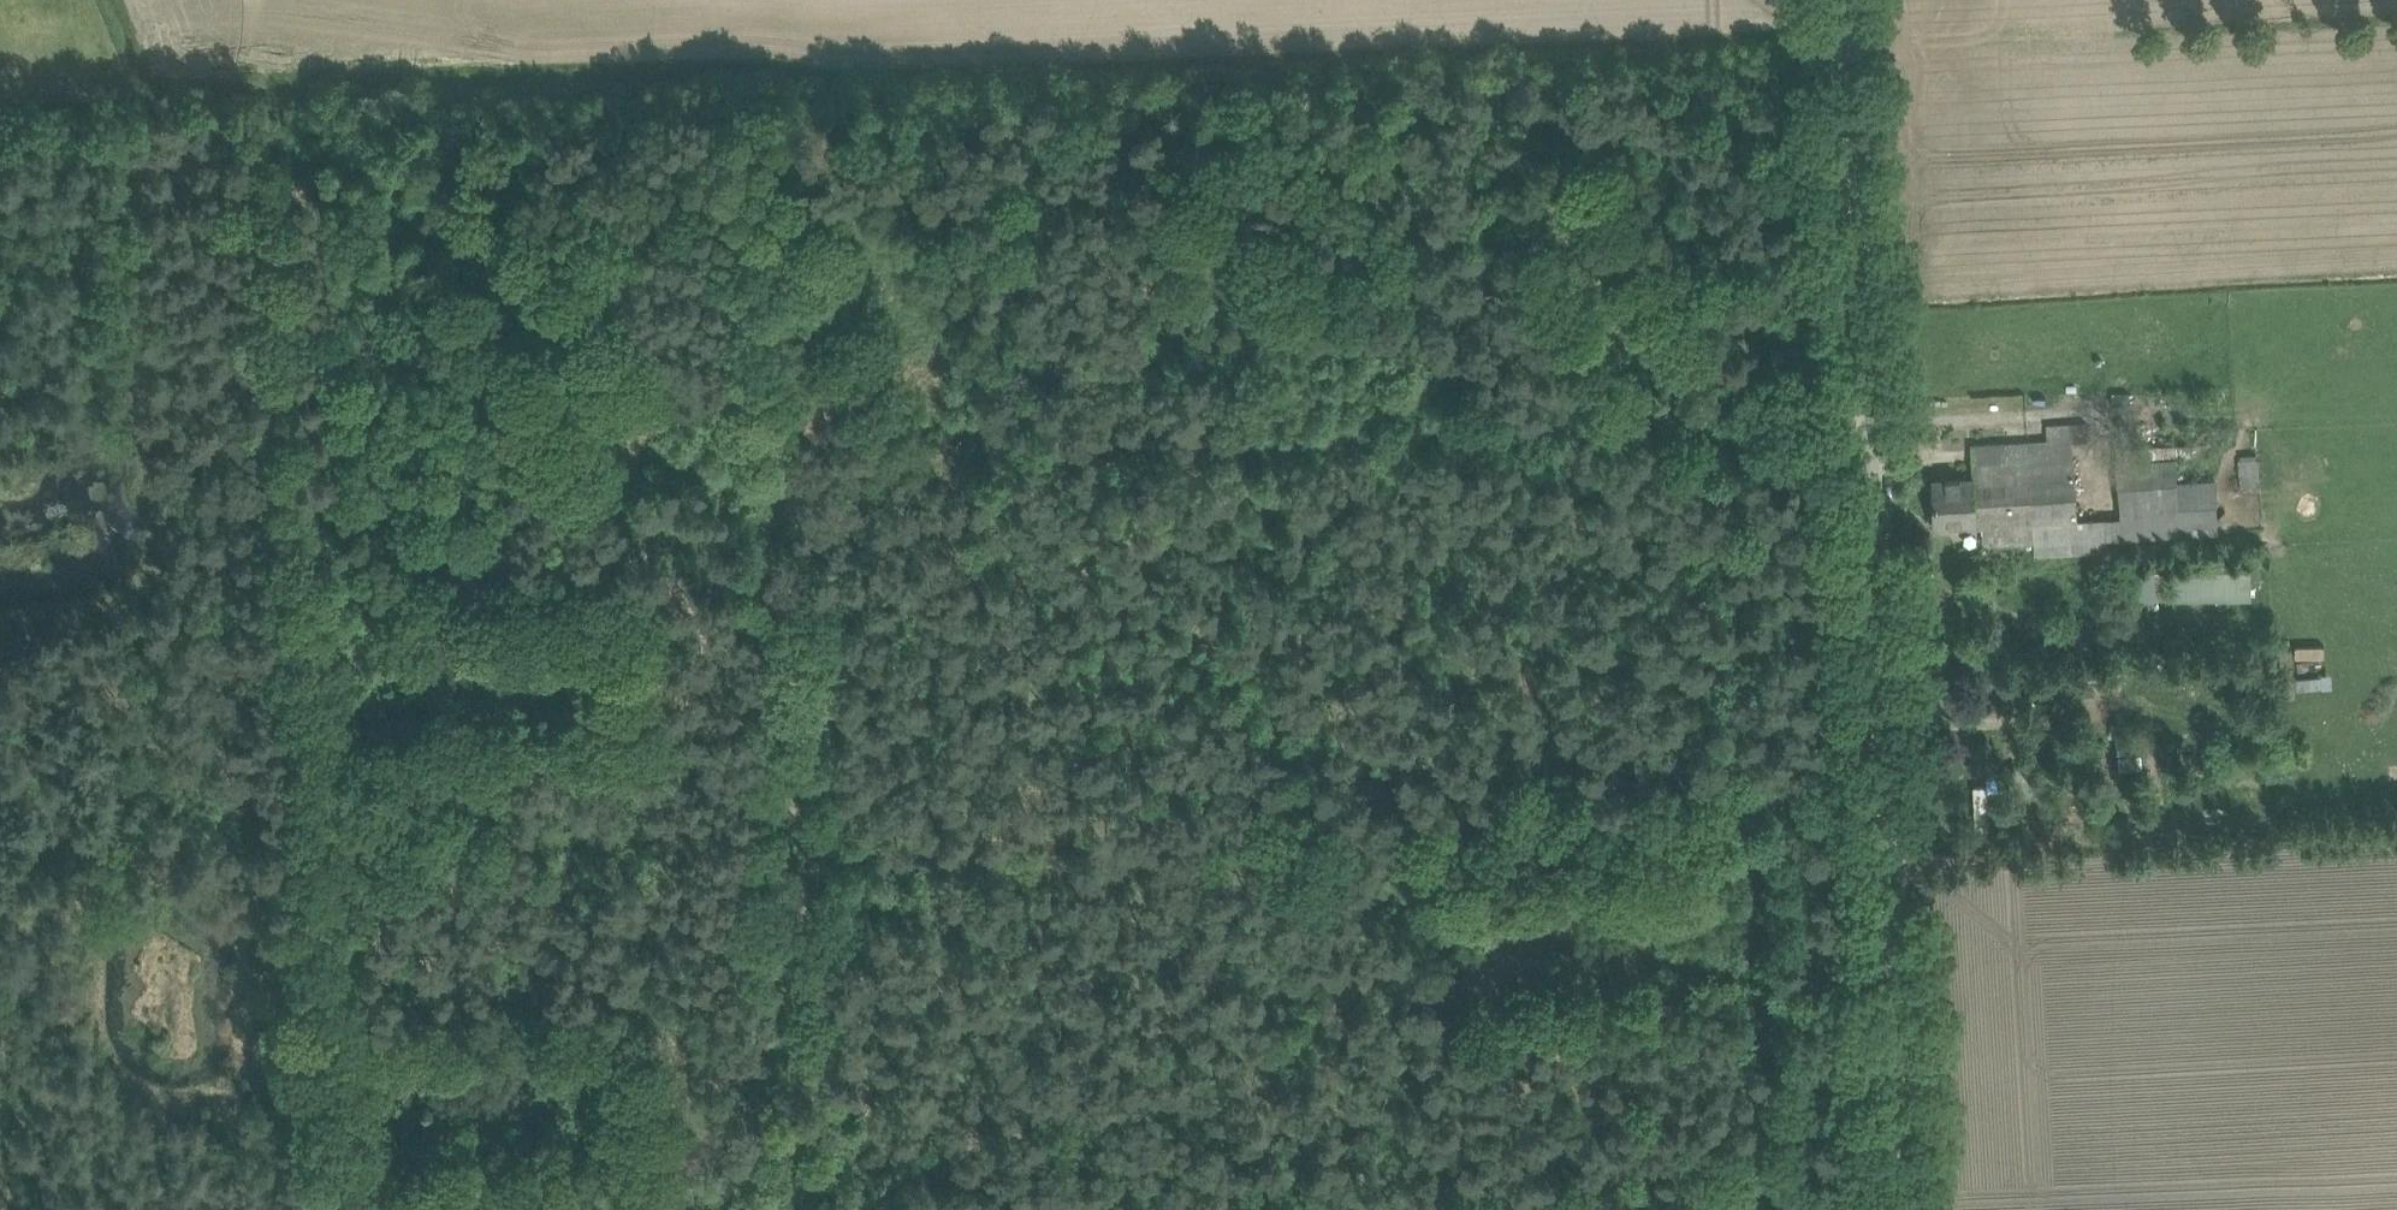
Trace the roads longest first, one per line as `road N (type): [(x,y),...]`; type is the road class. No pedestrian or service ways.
road 1 (unclassified): [(1912,1209),(1850,0)]

